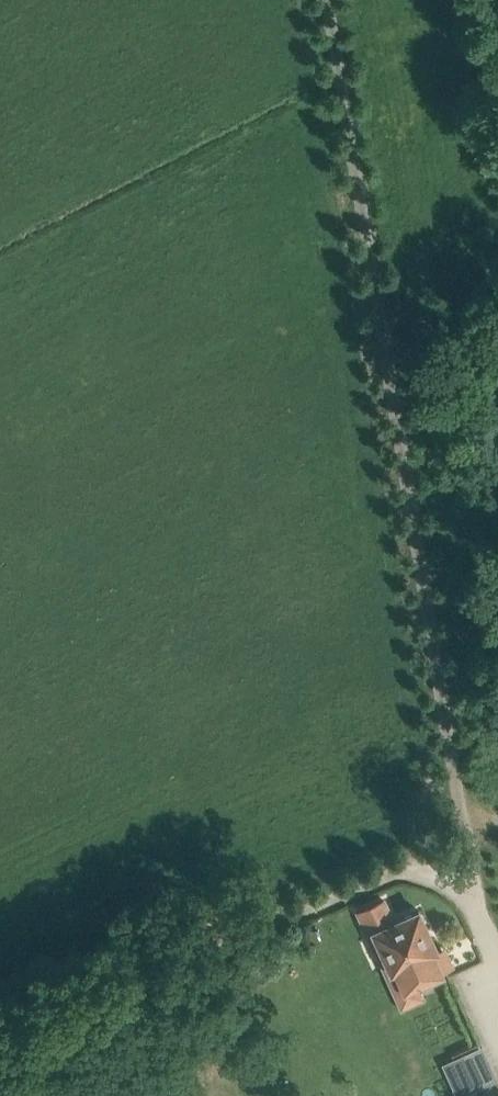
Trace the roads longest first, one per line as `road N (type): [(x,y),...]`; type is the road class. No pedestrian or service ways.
road 1 (track): [(497,967),(465,839)]

